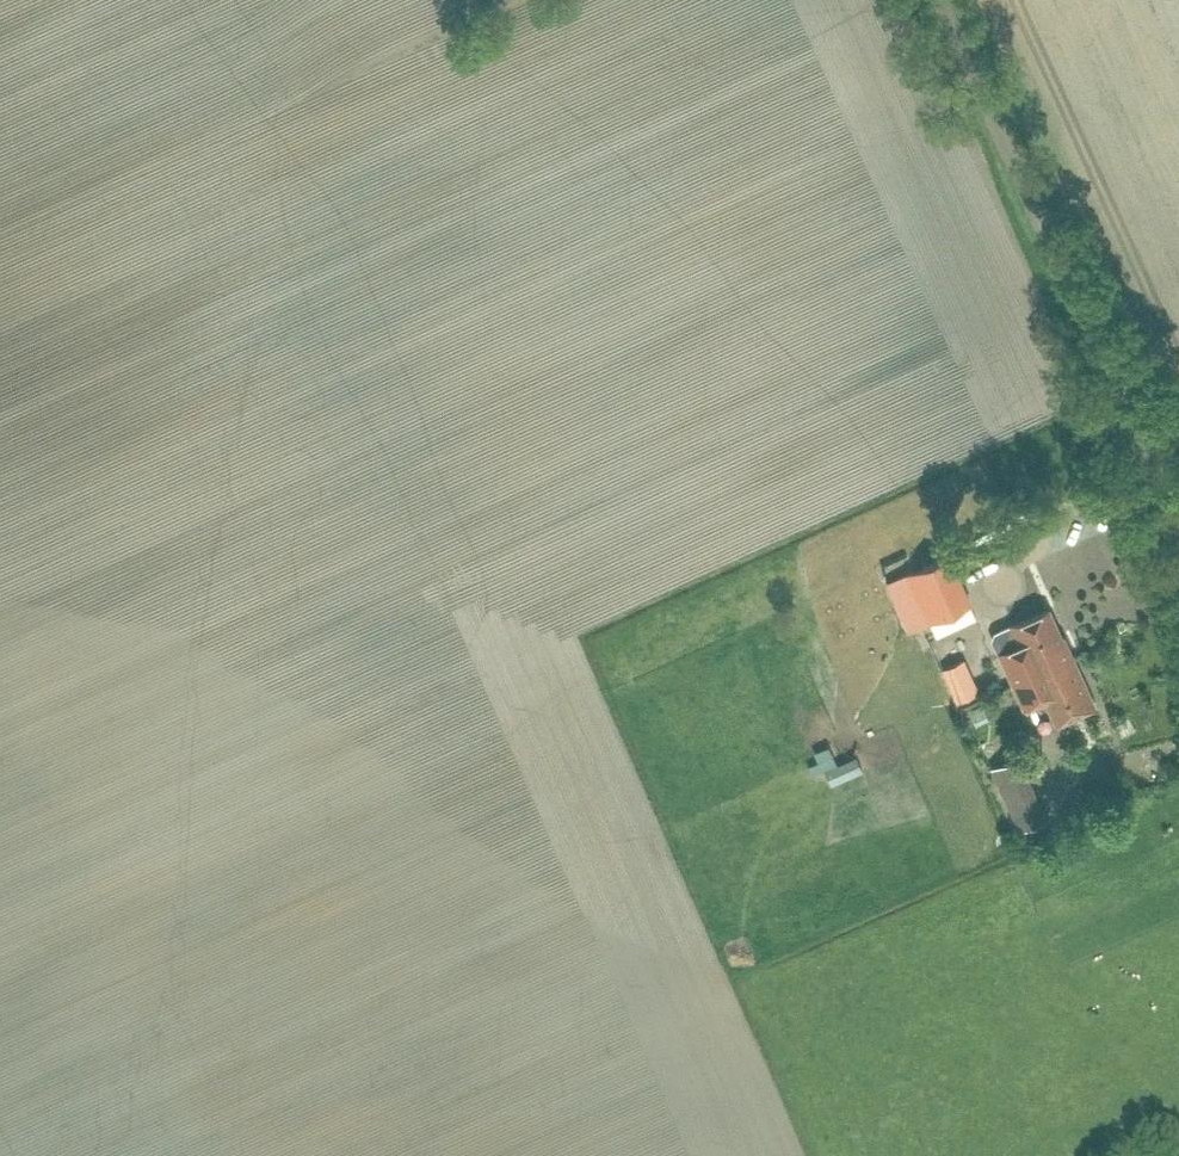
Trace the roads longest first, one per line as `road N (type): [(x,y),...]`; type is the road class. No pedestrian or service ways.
road 1 (unclassified): [(1178,530),(940,0)]

